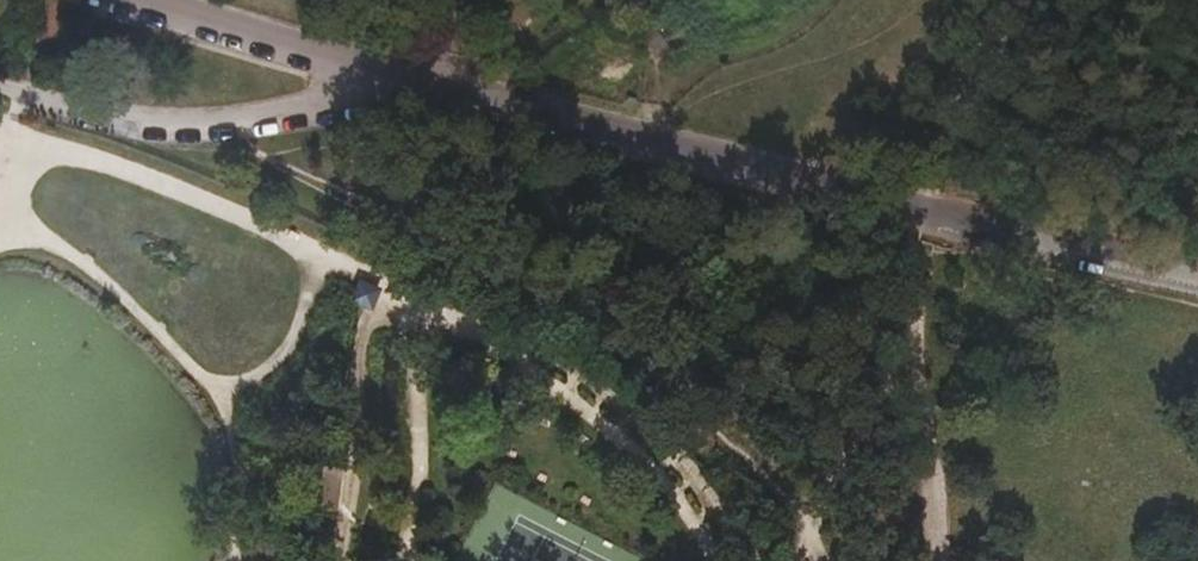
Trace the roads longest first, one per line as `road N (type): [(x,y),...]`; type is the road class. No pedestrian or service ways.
road 1 (unclassified): [(1197,271),(399,80),(137,0)]
road 2 (track): [(921,336),(787,560)]

